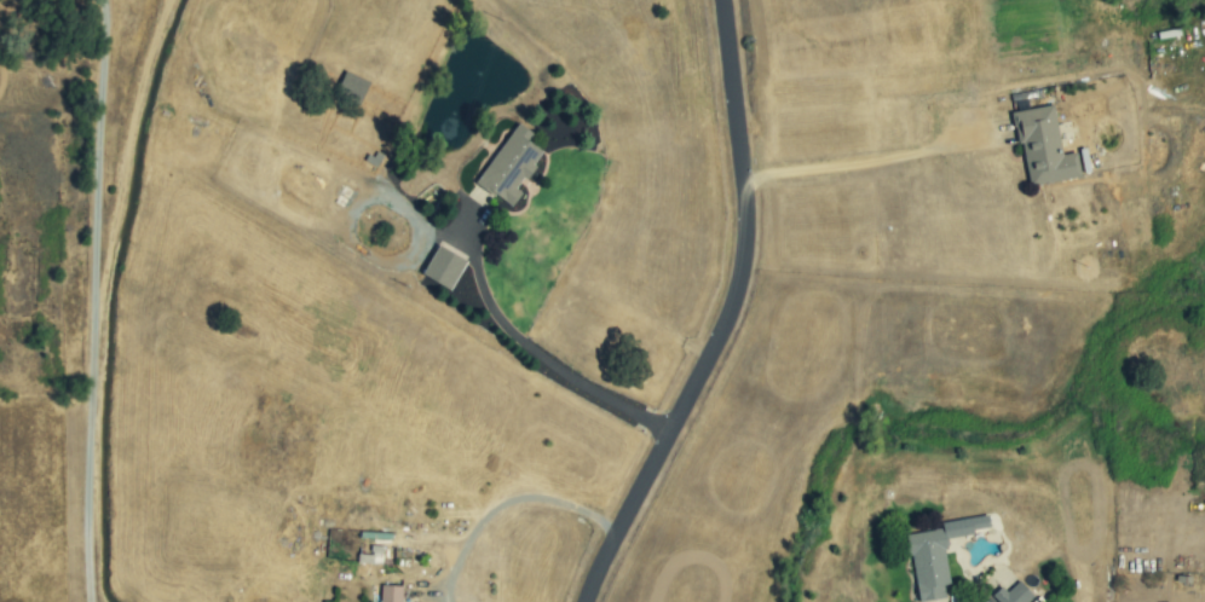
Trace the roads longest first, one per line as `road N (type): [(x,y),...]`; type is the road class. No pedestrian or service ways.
road 1 (residential): [(582,601),(732,300),(740,259),(720,0)]

